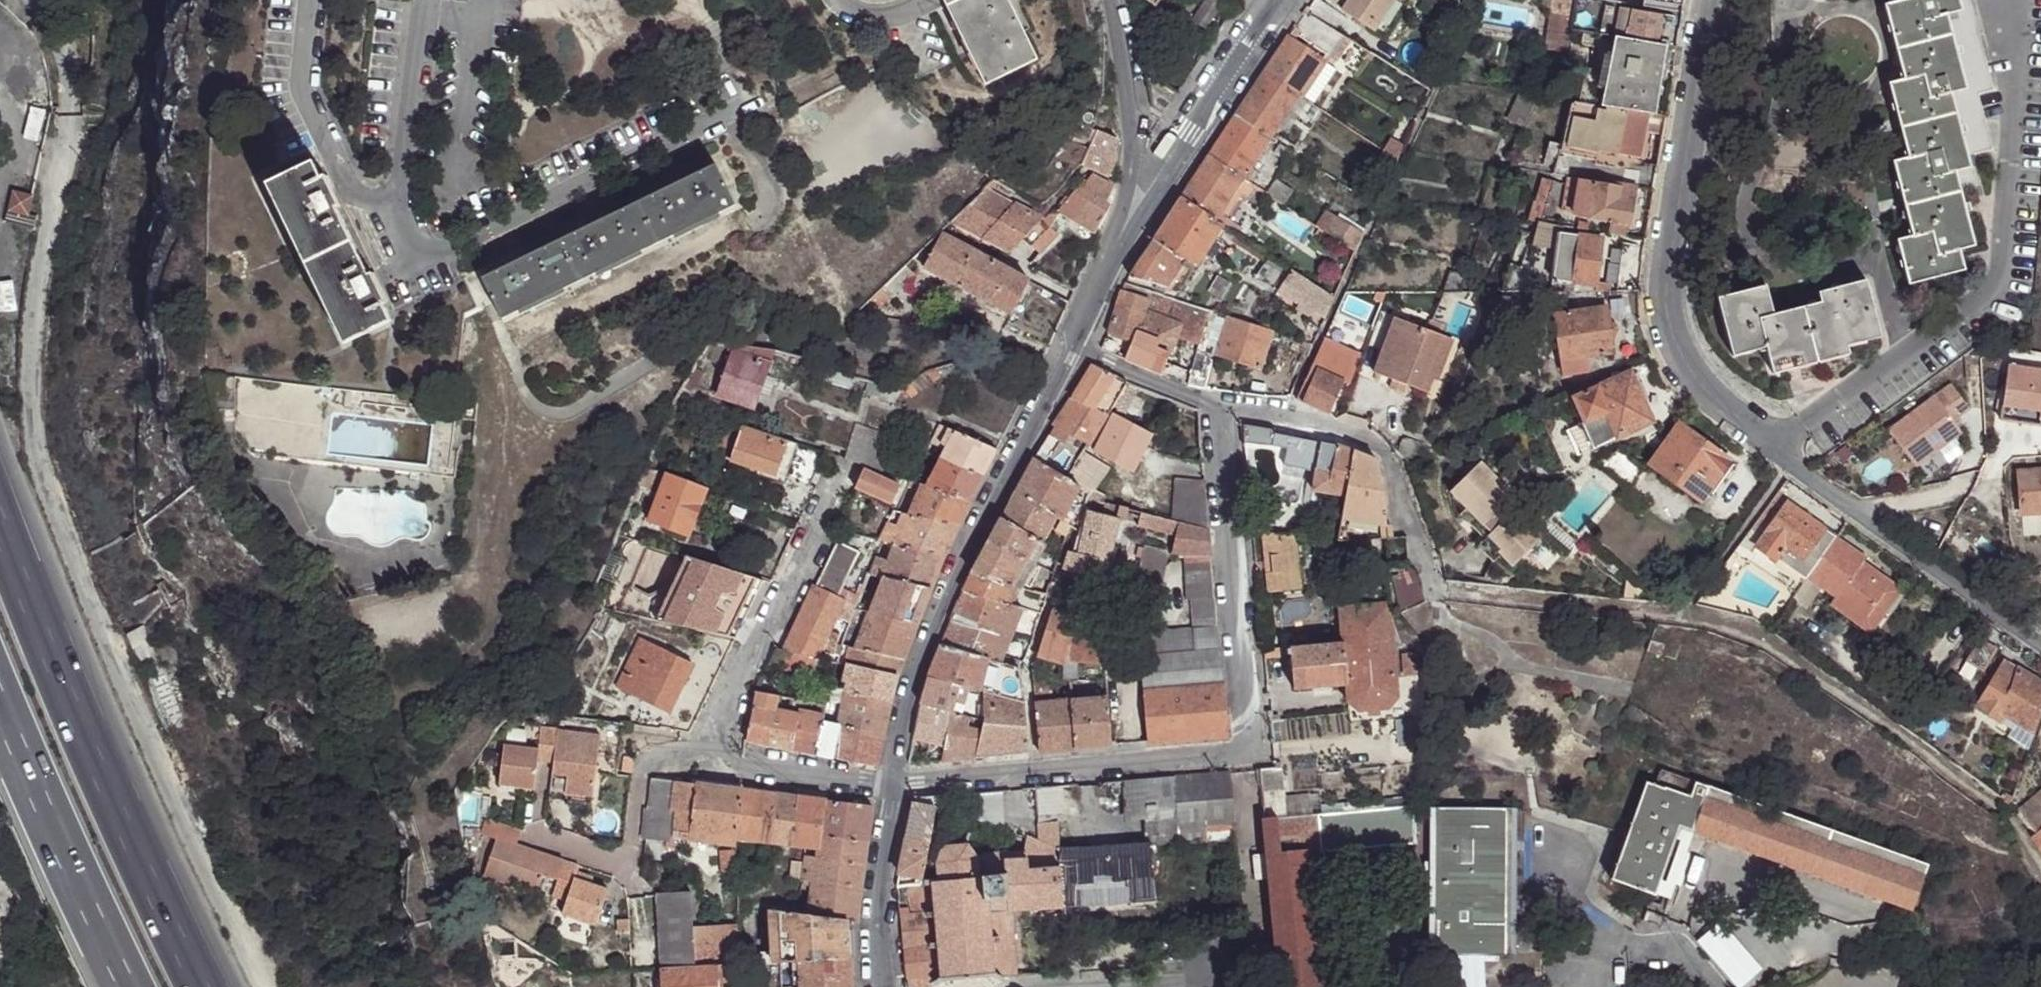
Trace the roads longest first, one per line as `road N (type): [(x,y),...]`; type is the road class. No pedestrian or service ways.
road 1 (unclassified): [(2040,647),(1774,450),(1698,386),(1676,351),(1664,318),(1667,275),(1709,0)]
road 2 (unclassified): [(1216,408),(1251,734),(1244,751),(1035,774)]
road 3 (motorway): [(204,986),(0,518)]
road 4 (residential): [(890,790),(911,677),(983,513),(1073,345)]
road 5 (motorway): [(0,689),(133,986)]
road 6 (unclassified): [(713,765),(748,665),(843,469)]
road 7 (residential): [(1216,408),(1365,435),(1386,454),(1434,589)]
road 8 (unclassified): [(1035,774),(1025,669),(1072,533)]
road 9 (residential): [(1147,176),(1170,167),(1277,0)]
road 10 (residential): [(882,986),(890,790)]
road 11 (residential): [(1147,176),(1073,345)]
road 12 (residential): [(1108,0),(1132,147),(1147,176)]
road 13 (unclassified): [(890,790),(713,765)]
road 14 (residential): [(1073,345),(1216,408)]
road 15 (unclassified): [(1035,774),(890,790)]
road 16 (track): [(68,131),(100,85),(107,0)]

